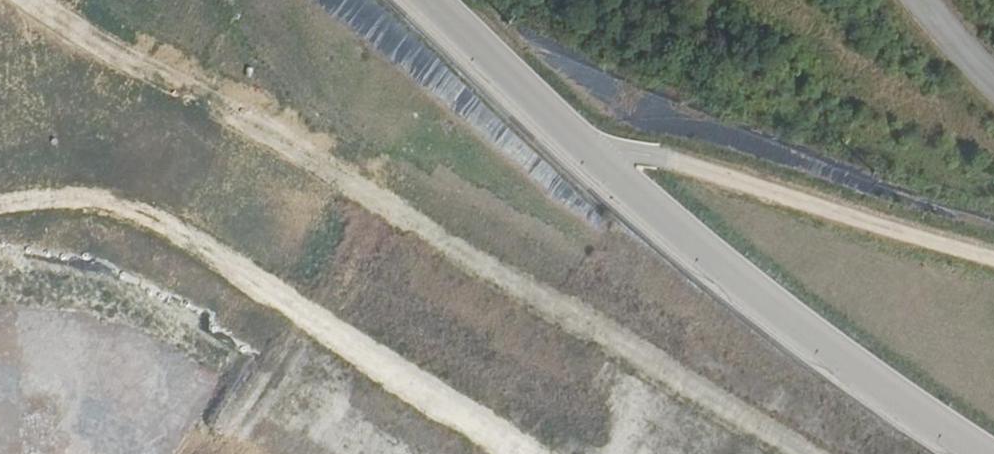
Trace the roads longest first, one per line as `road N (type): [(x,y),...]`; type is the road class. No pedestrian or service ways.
road 1 (track): [(993,260),(659,155),(579,142)]

